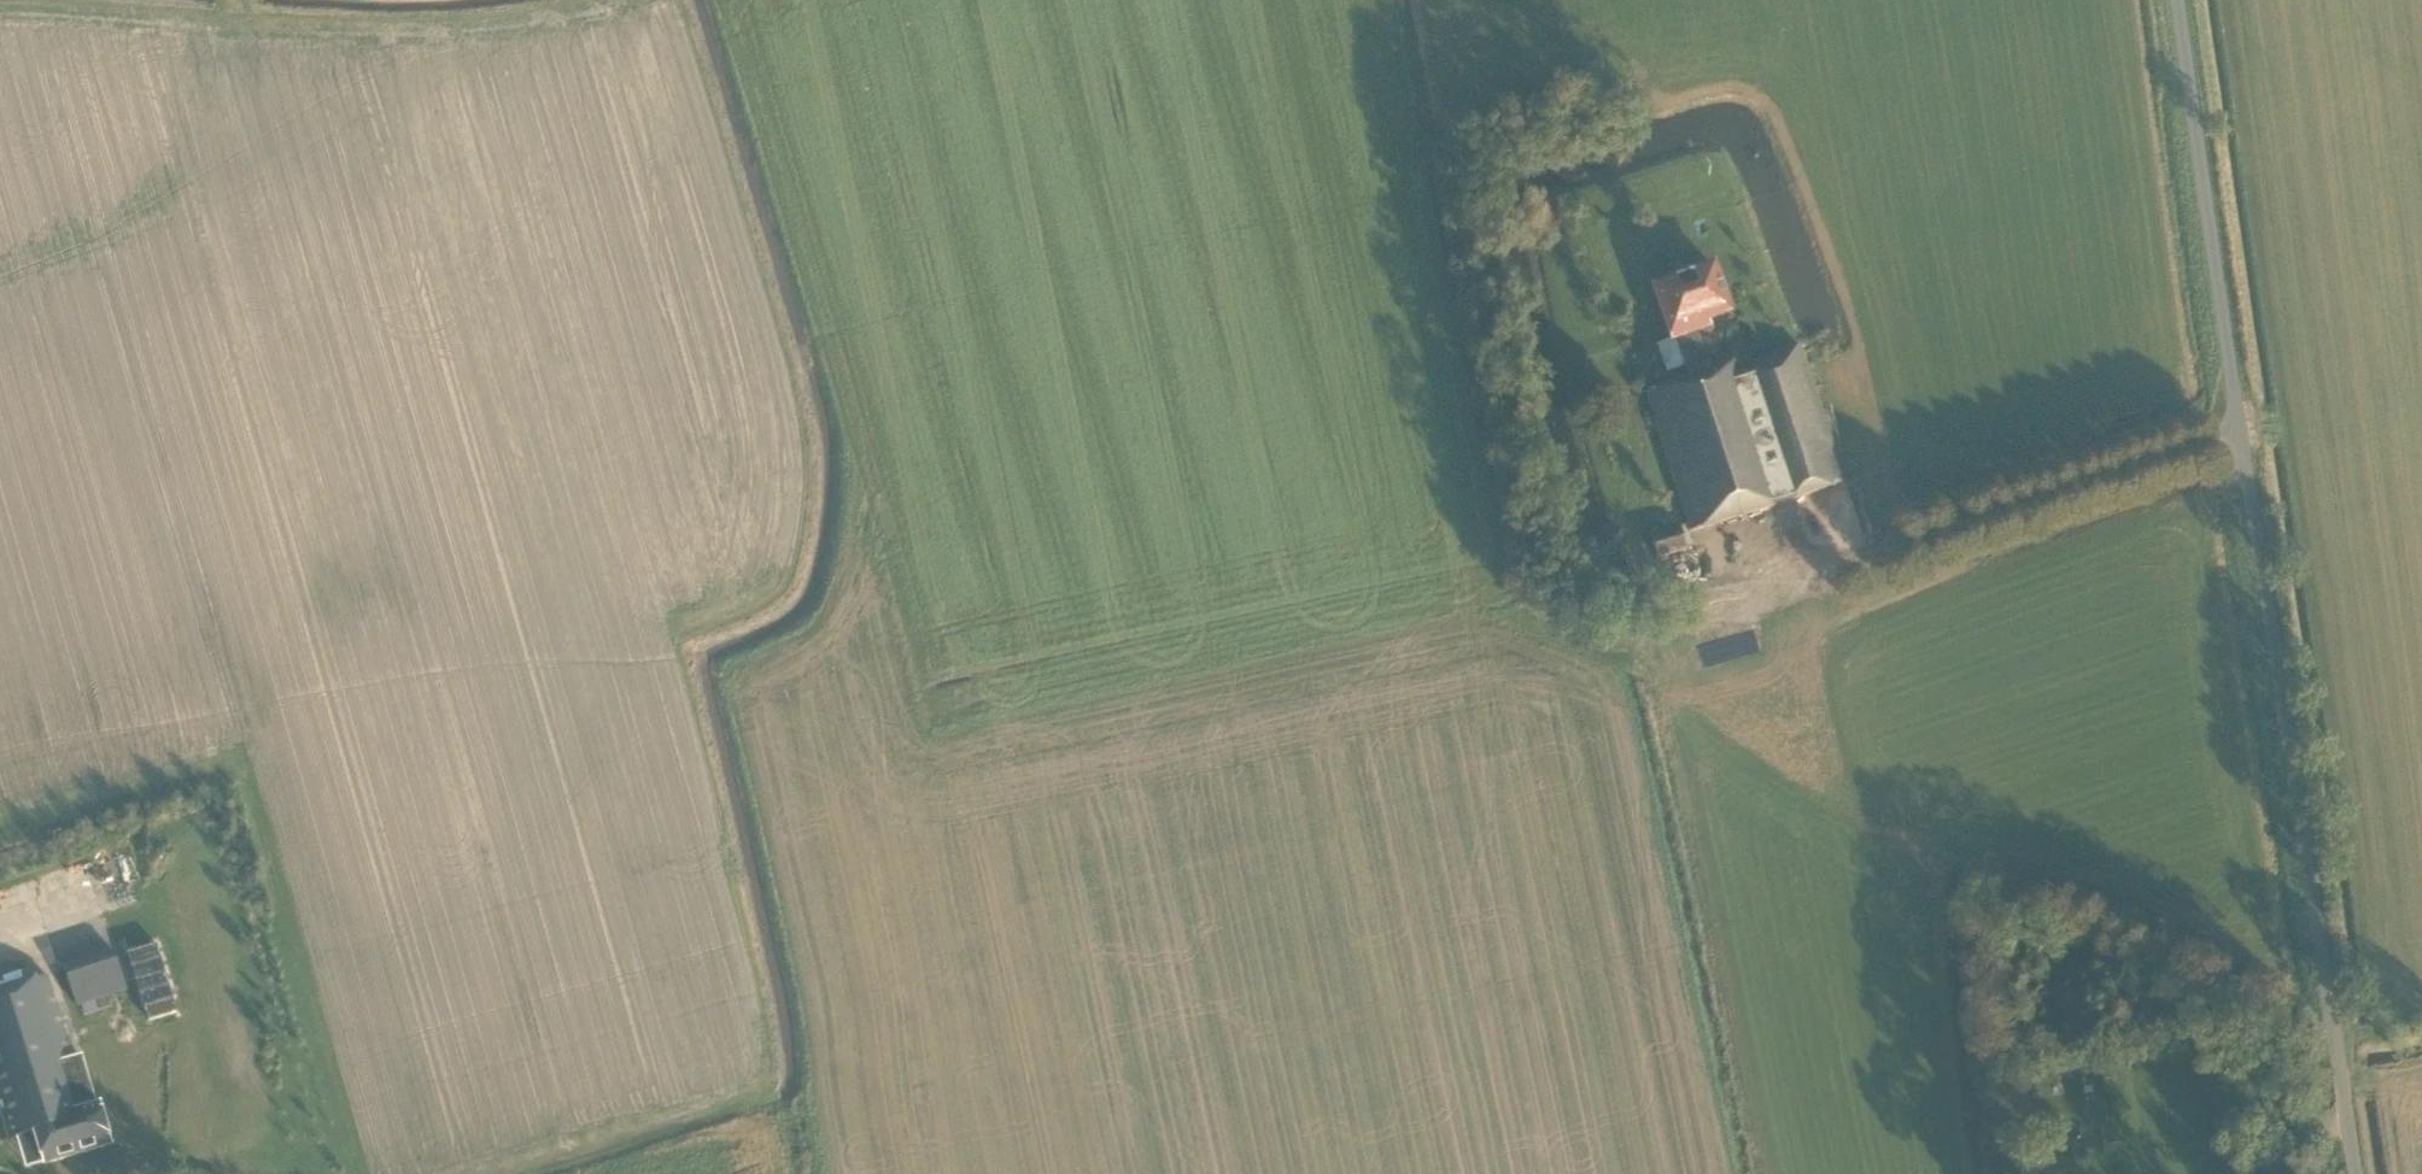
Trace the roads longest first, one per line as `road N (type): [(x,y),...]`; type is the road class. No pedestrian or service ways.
road 1 (unclassified): [(2356,1173),(2179,0)]

